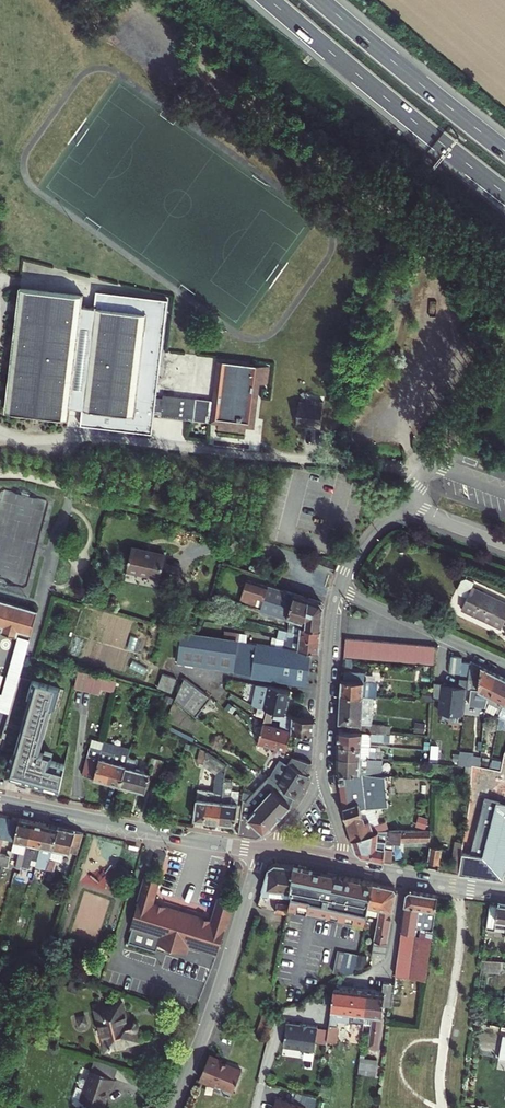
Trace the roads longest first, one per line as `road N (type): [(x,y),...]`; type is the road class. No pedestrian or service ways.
road 1 (motorway): [(269,0),(504,195)]
road 2 (tertiary): [(174,1107),(263,850)]
road 3 (tertiary): [(263,850),(0,803)]
road 4 (motorway): [(504,152),(318,0)]
road 5 (residential): [(504,667),(338,589)]
road 6 (residential): [(322,768),(338,589)]
road 7 (residential): [(406,876),(391,966),(344,980)]
road 8 (residential): [(504,493),(442,472),(398,504)]

